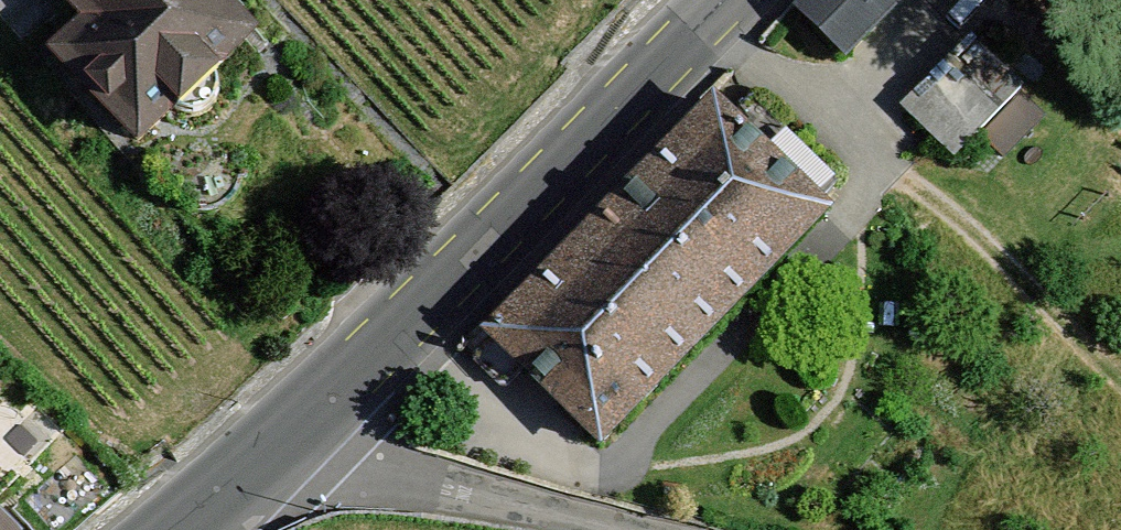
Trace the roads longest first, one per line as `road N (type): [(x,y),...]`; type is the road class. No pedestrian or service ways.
road 1 (tertiary): [(278,454),(721,0)]
road 2 (track): [(1120,382),(906,170),(685,35)]
road 3 (residential): [(602,529),(278,454)]
road 4 (tertiary): [(177,529),(278,454)]

